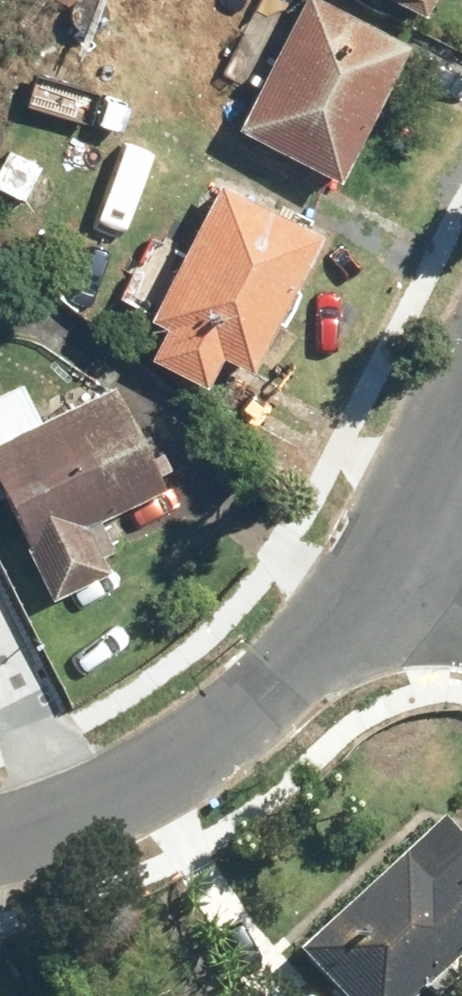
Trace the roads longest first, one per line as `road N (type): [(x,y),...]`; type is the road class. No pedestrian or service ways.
road 1 (residential): [(0,843),(47,832),(204,746),(396,560)]
road 2 (residential): [(396,560),(461,419)]

